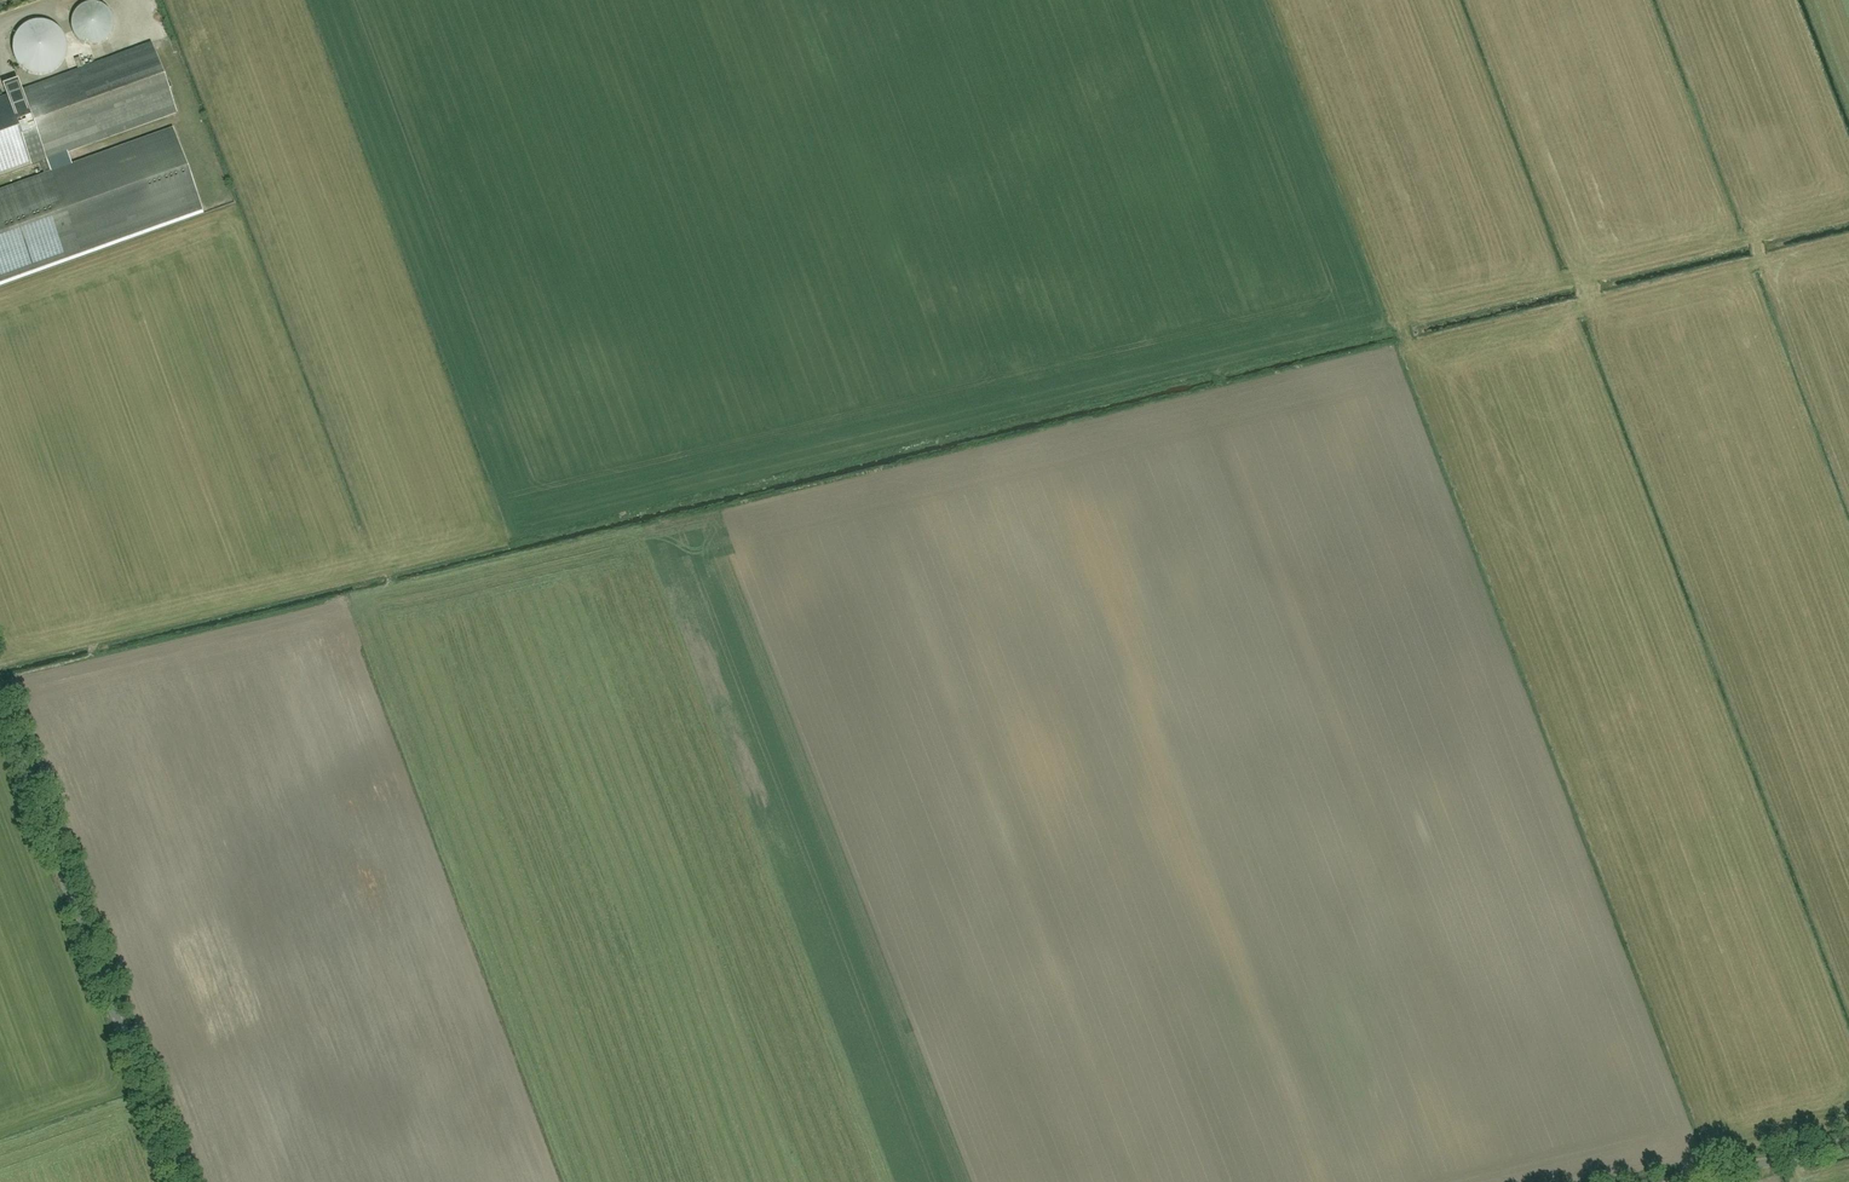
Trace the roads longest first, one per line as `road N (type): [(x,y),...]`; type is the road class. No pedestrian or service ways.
road 1 (unclassified): [(179,1181),(0,697)]
road 2 (unclassified): [(1685,1181),(1848,1143)]

